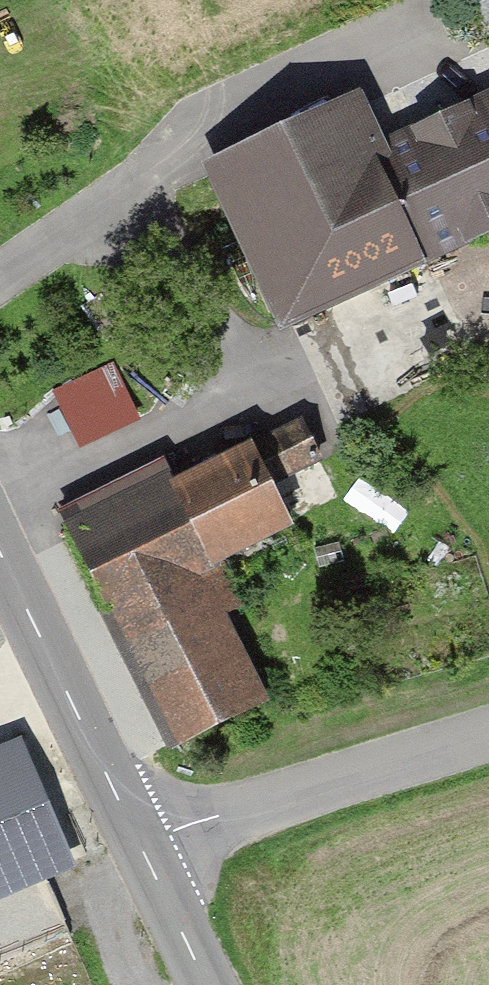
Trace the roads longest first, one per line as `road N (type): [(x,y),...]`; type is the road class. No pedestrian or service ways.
road 1 (unclassified): [(142,847),(488,732)]
road 2 (tertiary): [(142,847),(0,552)]
road 3 (tertiary): [(208,984),(142,847)]

